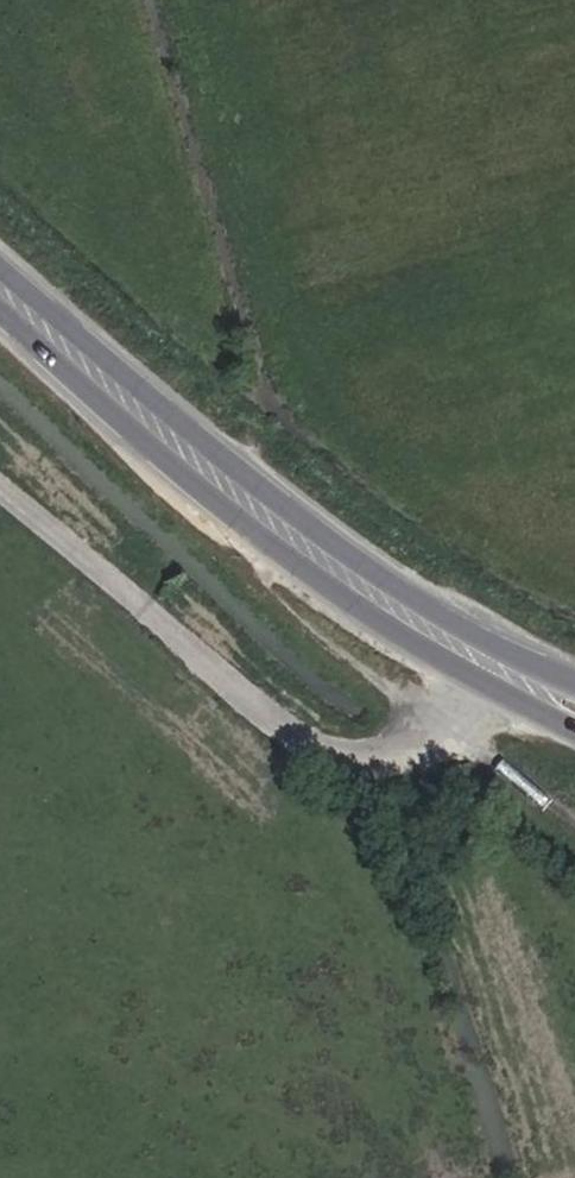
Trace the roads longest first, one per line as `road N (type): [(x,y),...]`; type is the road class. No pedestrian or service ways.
road 1 (primary): [(0,299),(144,442),(341,591),(481,685),(574,731)]
road 2 (primary): [(574,672),(506,645),(259,481),(57,308),(0,271)]
road 3 (track): [(0,489),(262,713),(329,753),(390,758),(438,747),(506,645)]

